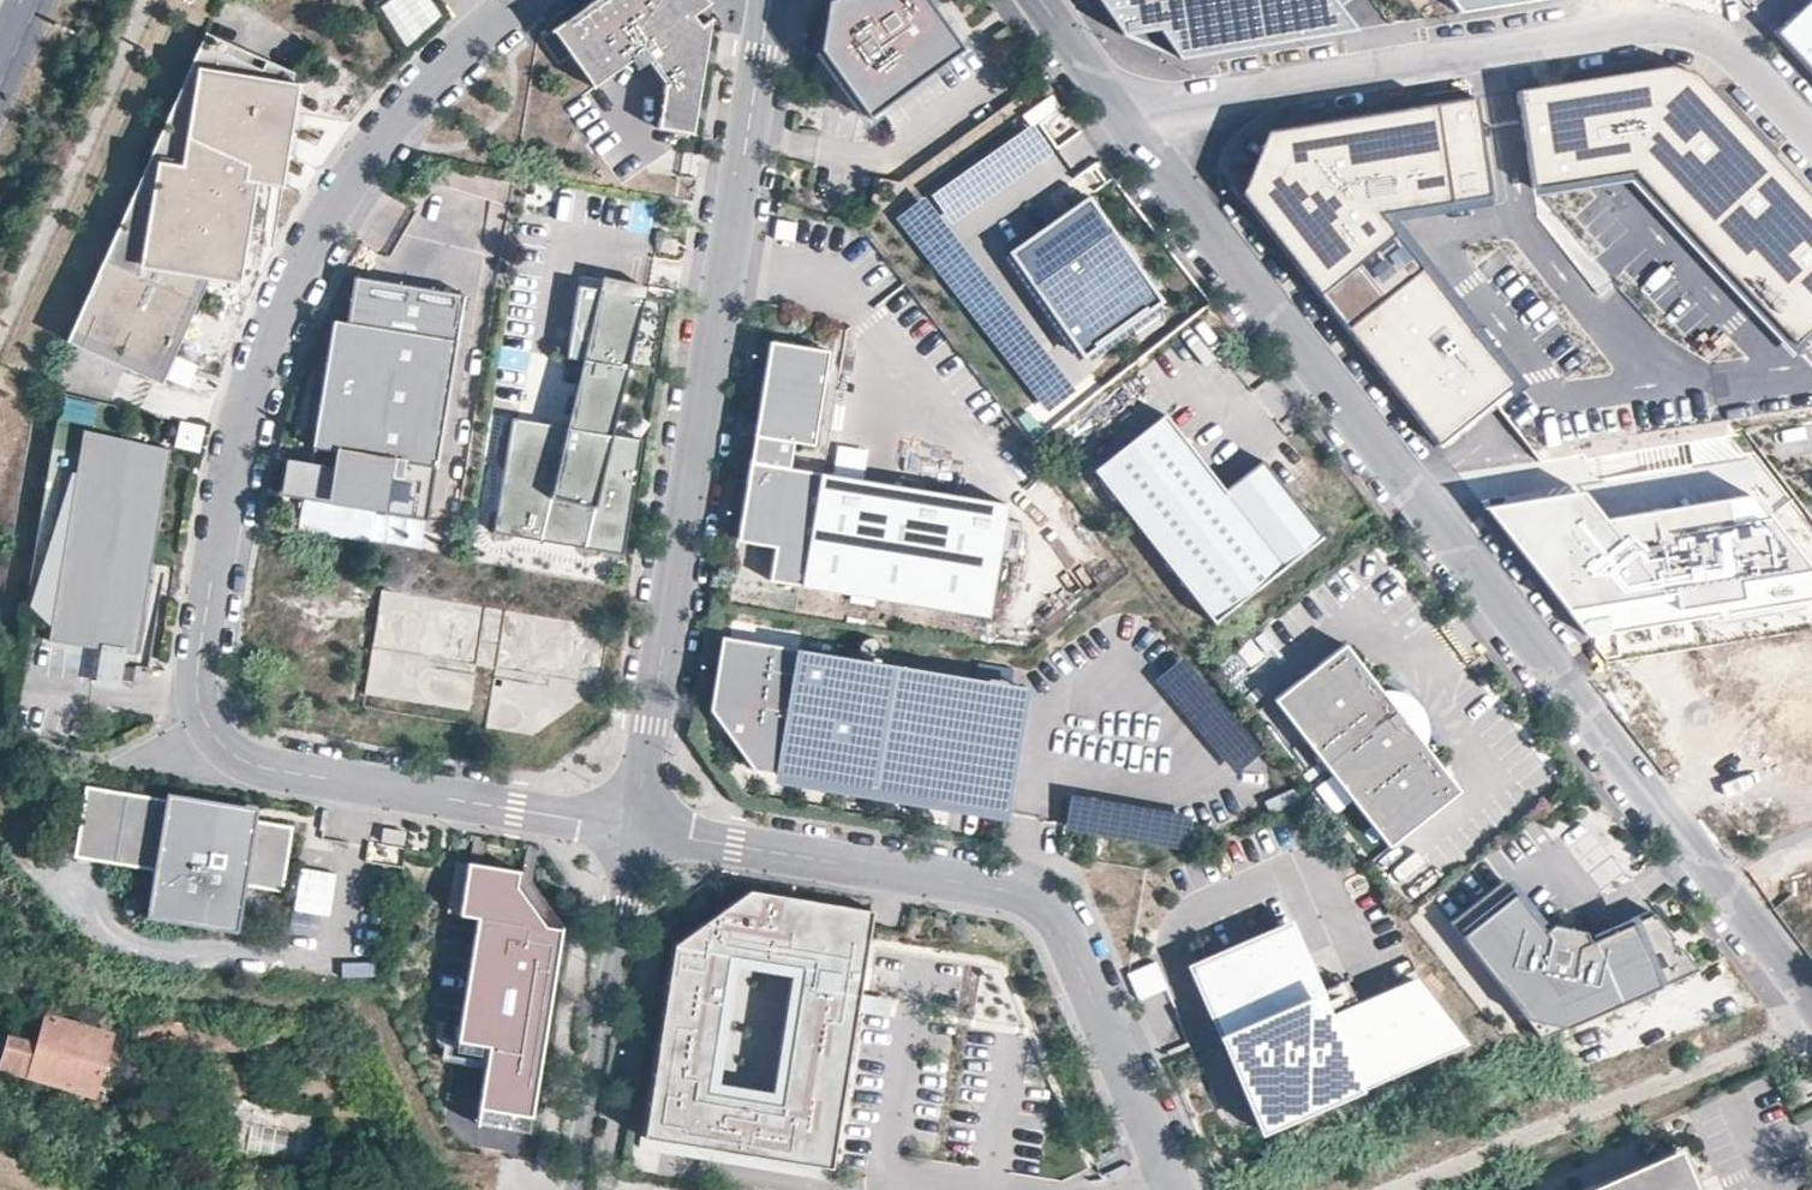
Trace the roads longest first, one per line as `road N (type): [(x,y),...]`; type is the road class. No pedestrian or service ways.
road 1 (residential): [(516,0),(370,150),(273,327),(240,426),(210,578),(198,701),(220,743),(259,767),(636,828)]
road 2 (residential): [(1811,990),(1132,119)]
road 3 (residential): [(770,0),(636,828)]
road 4 (residential): [(1132,119),(1191,93),(1657,26),(1710,35),(1811,137)]
road 5 (residential): [(636,828),(999,889),(1051,913),(1178,1189)]
road 6 (residential): [(636,828),(576,1189)]
road 7 (residential): [(1132,119),(1036,0)]

